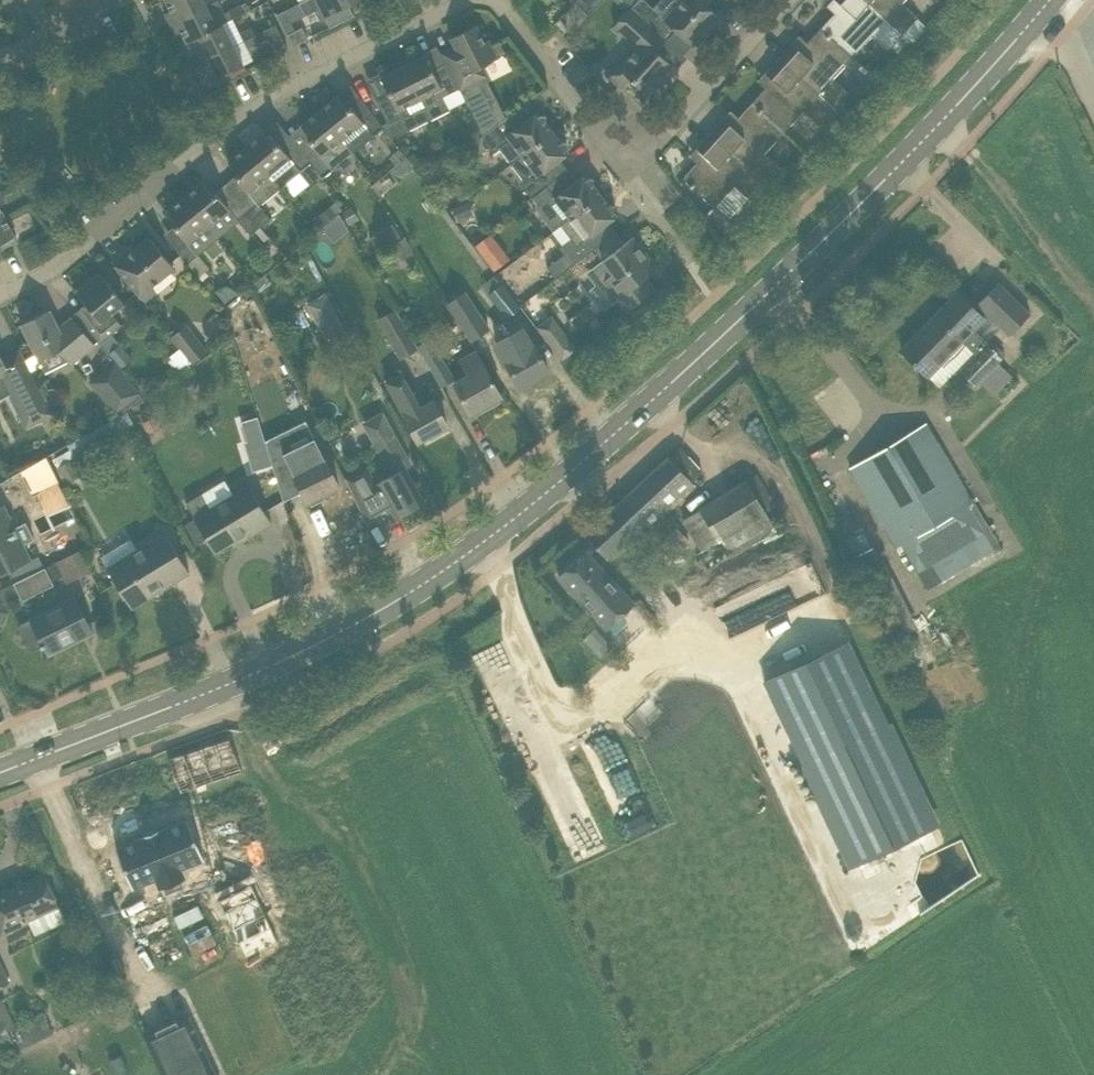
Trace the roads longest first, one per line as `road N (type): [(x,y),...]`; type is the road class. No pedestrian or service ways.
road 1 (tertiary): [(0,773),(322,641),(483,540),(604,444),(791,272),(1003,58),(1049,0)]
road 2 (residential): [(0,294),(100,232),(252,104),(463,0)]
road 3 (residential): [(492,0),(609,148),(628,154),(652,149),(787,0)]

